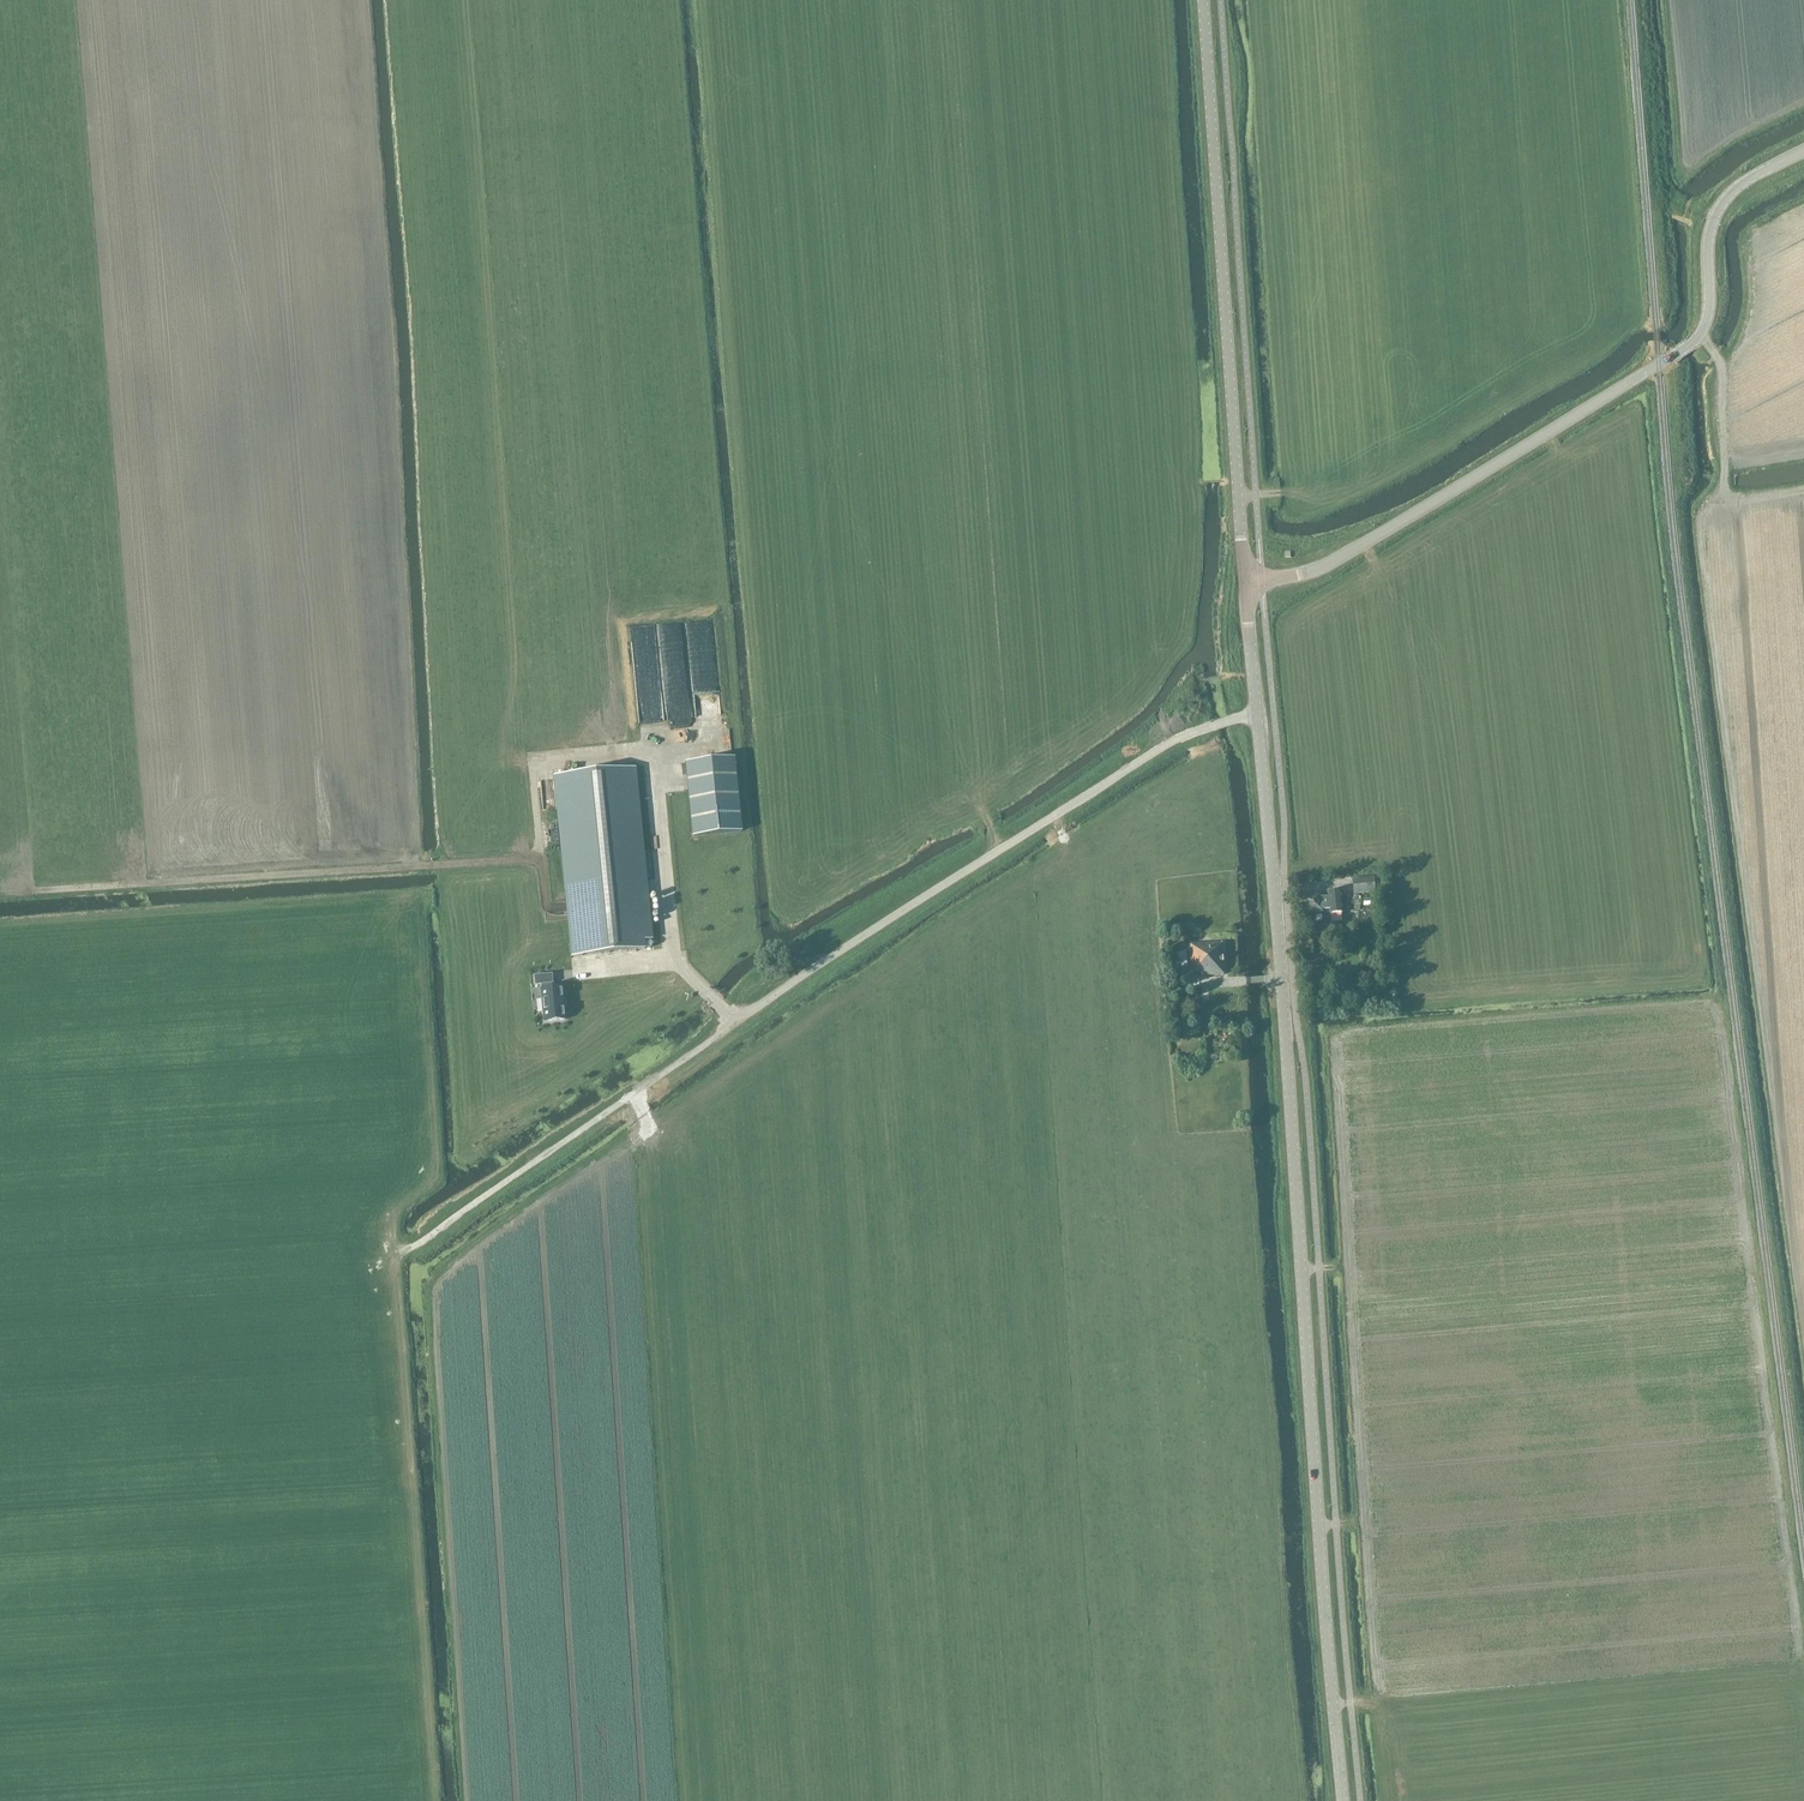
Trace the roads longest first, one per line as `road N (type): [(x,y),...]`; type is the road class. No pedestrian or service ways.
road 1 (tertiary): [(1343,1800),(1255,713)]
road 2 (unclassified): [(411,1248),(1004,848),(1170,744),(1255,713)]
road 3 (unclassified): [(1245,580),(1322,566),(1693,342),(1709,315),(1708,237),(1718,210),(1741,183),(1803,150)]
road 4 (tertiary): [(1245,580),(1202,0)]
road 5 (track): [(434,1800),(403,1352),(400,1256),(411,1248)]
road 6 (tertiary): [(1255,713),(1245,580)]

